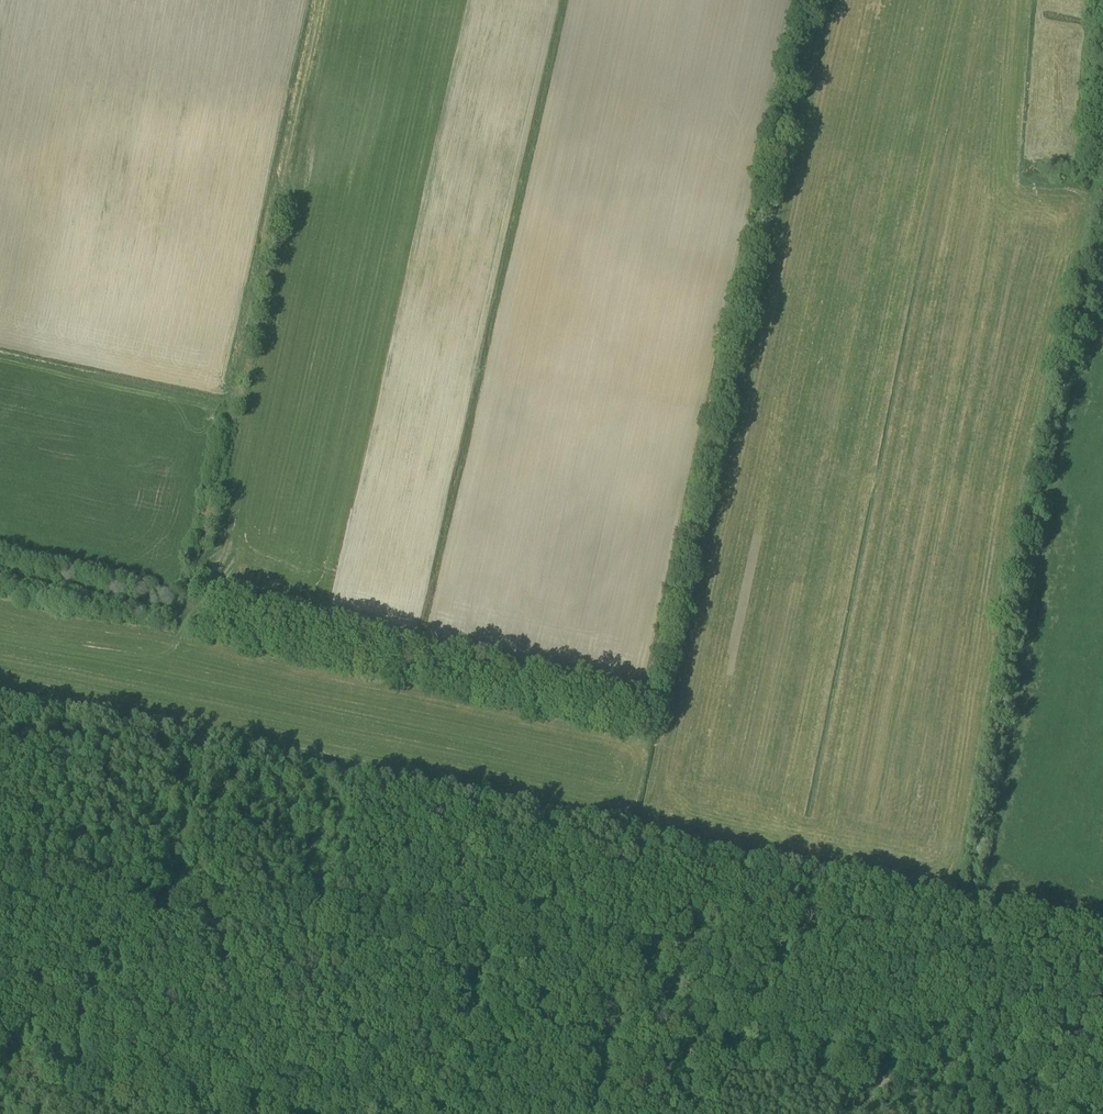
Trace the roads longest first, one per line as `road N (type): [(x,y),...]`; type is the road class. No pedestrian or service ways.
road 1 (track): [(0,877),(635,965),(679,1009),(689,1037),(1016,1113)]
road 2 (track): [(666,662),(812,0)]

